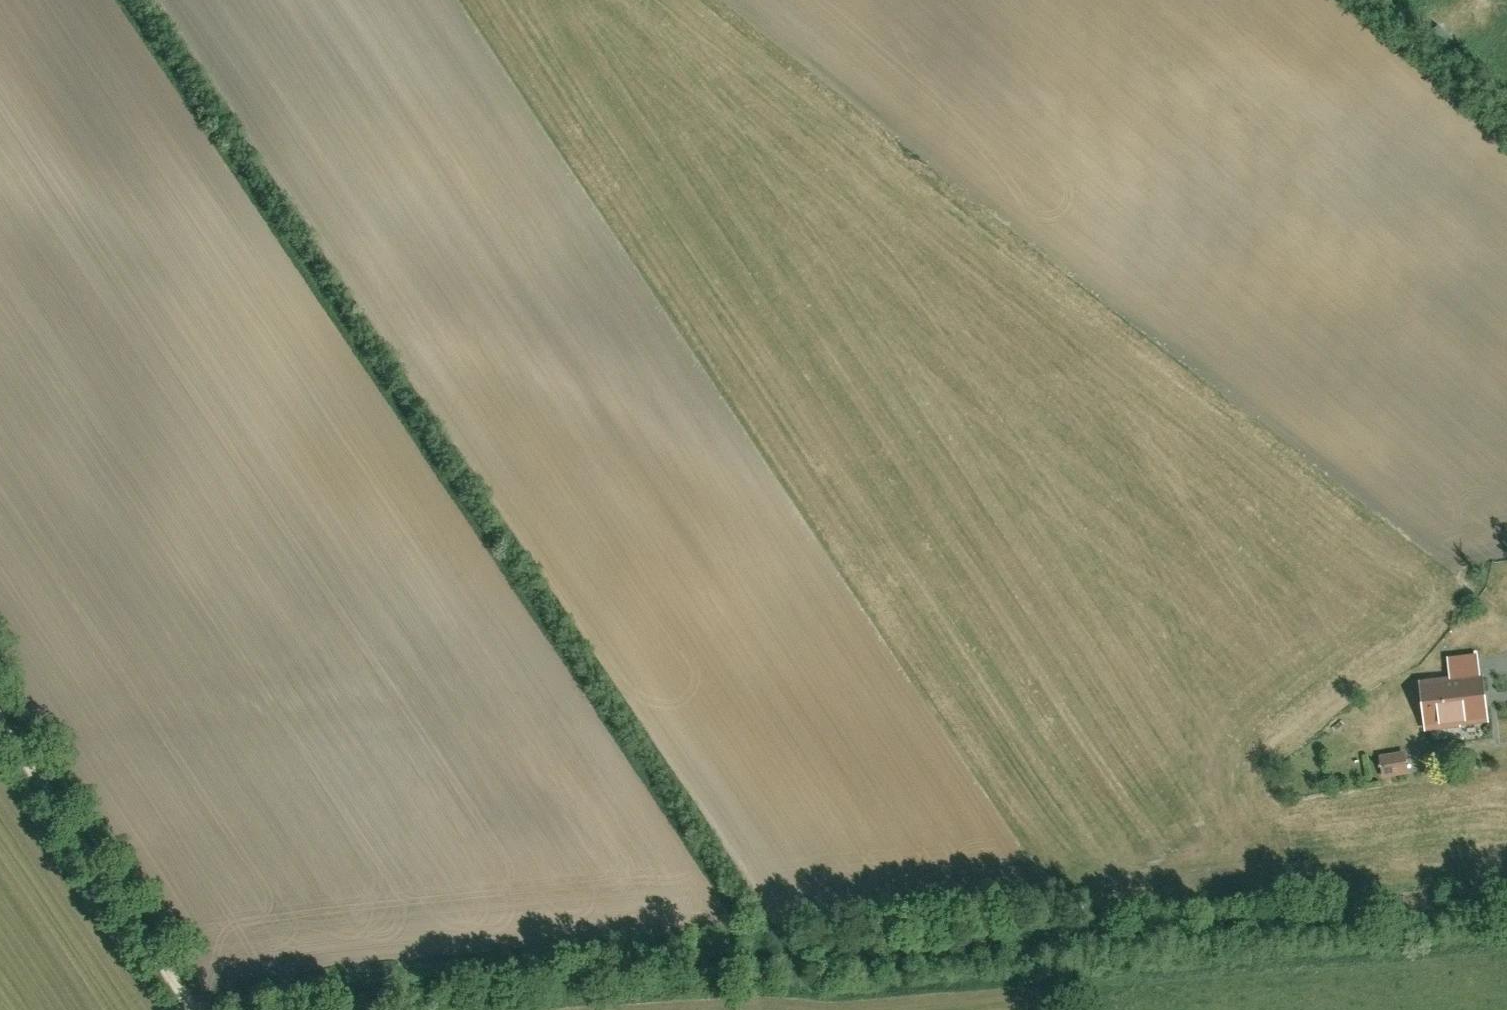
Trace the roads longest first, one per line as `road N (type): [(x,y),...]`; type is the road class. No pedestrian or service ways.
road 1 (unclassified): [(1506,898),(199,1009)]
road 2 (unclassified): [(0,719),(197,1009)]

